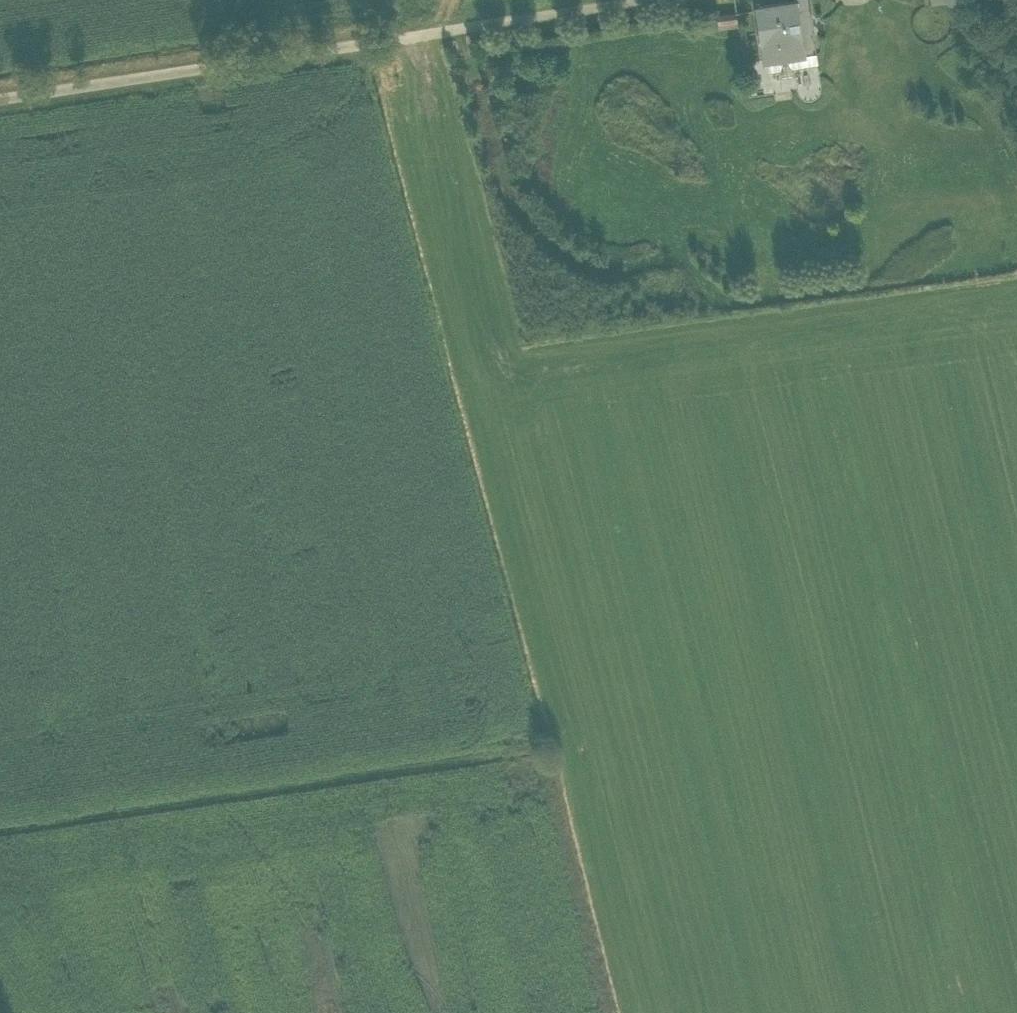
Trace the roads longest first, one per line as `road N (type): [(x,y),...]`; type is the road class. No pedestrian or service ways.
road 1 (unclassified): [(0,98),(618,0)]

